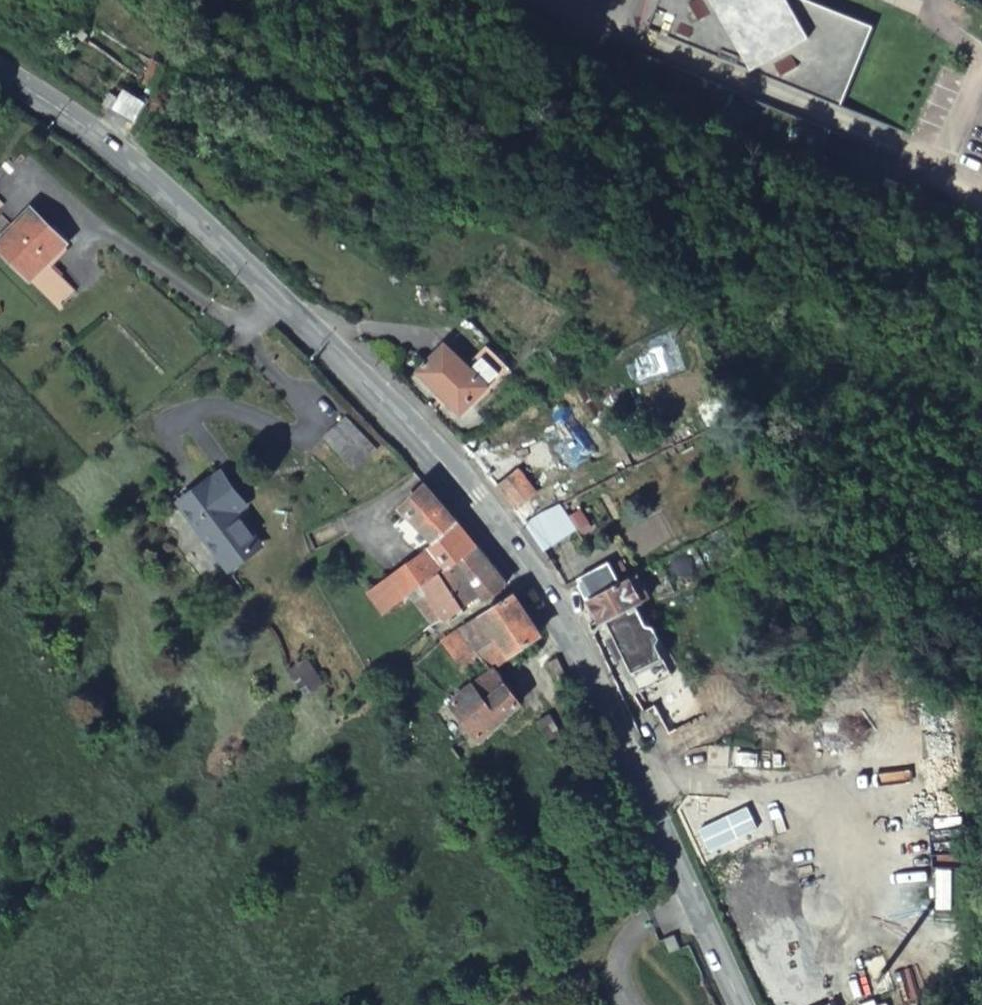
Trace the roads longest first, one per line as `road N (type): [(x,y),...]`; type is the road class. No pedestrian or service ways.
road 1 (secondary): [(0,70),(112,149),(233,252),(391,409),(512,550),(580,654),(742,1004)]

